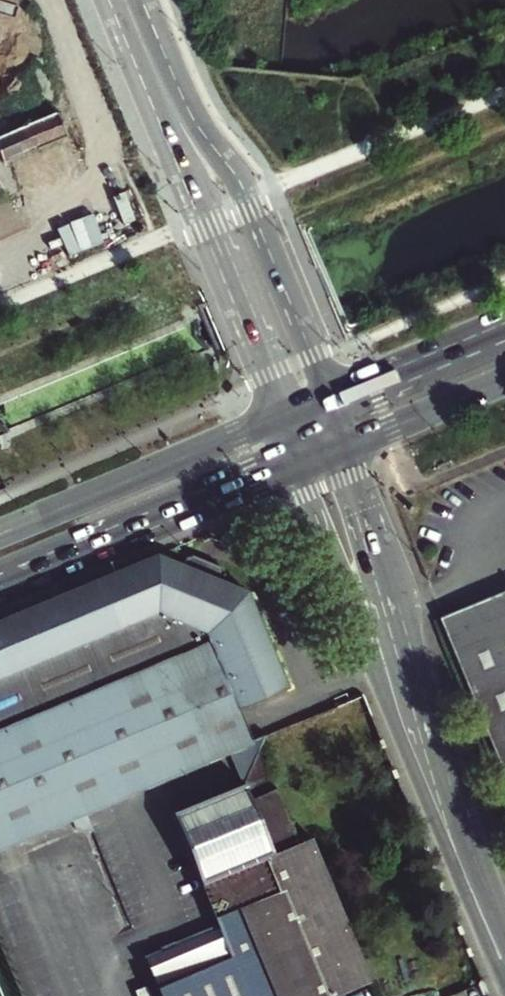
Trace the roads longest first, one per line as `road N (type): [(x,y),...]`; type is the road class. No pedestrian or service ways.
road 1 (residential): [(300,466),(307,512),(479,904)]
road 2 (residential): [(479,904),(336,452)]
road 3 (tertiary): [(323,398),(234,184),(154,65)]
road 4 (tertiary): [(154,65),(292,411)]
road 5 (primary): [(0,592),(300,466)]
road 6 (primary): [(292,411),(0,535)]
road 7 (primary): [(504,325),(323,398)]
road 8 (primary): [(336,452),(504,382)]

